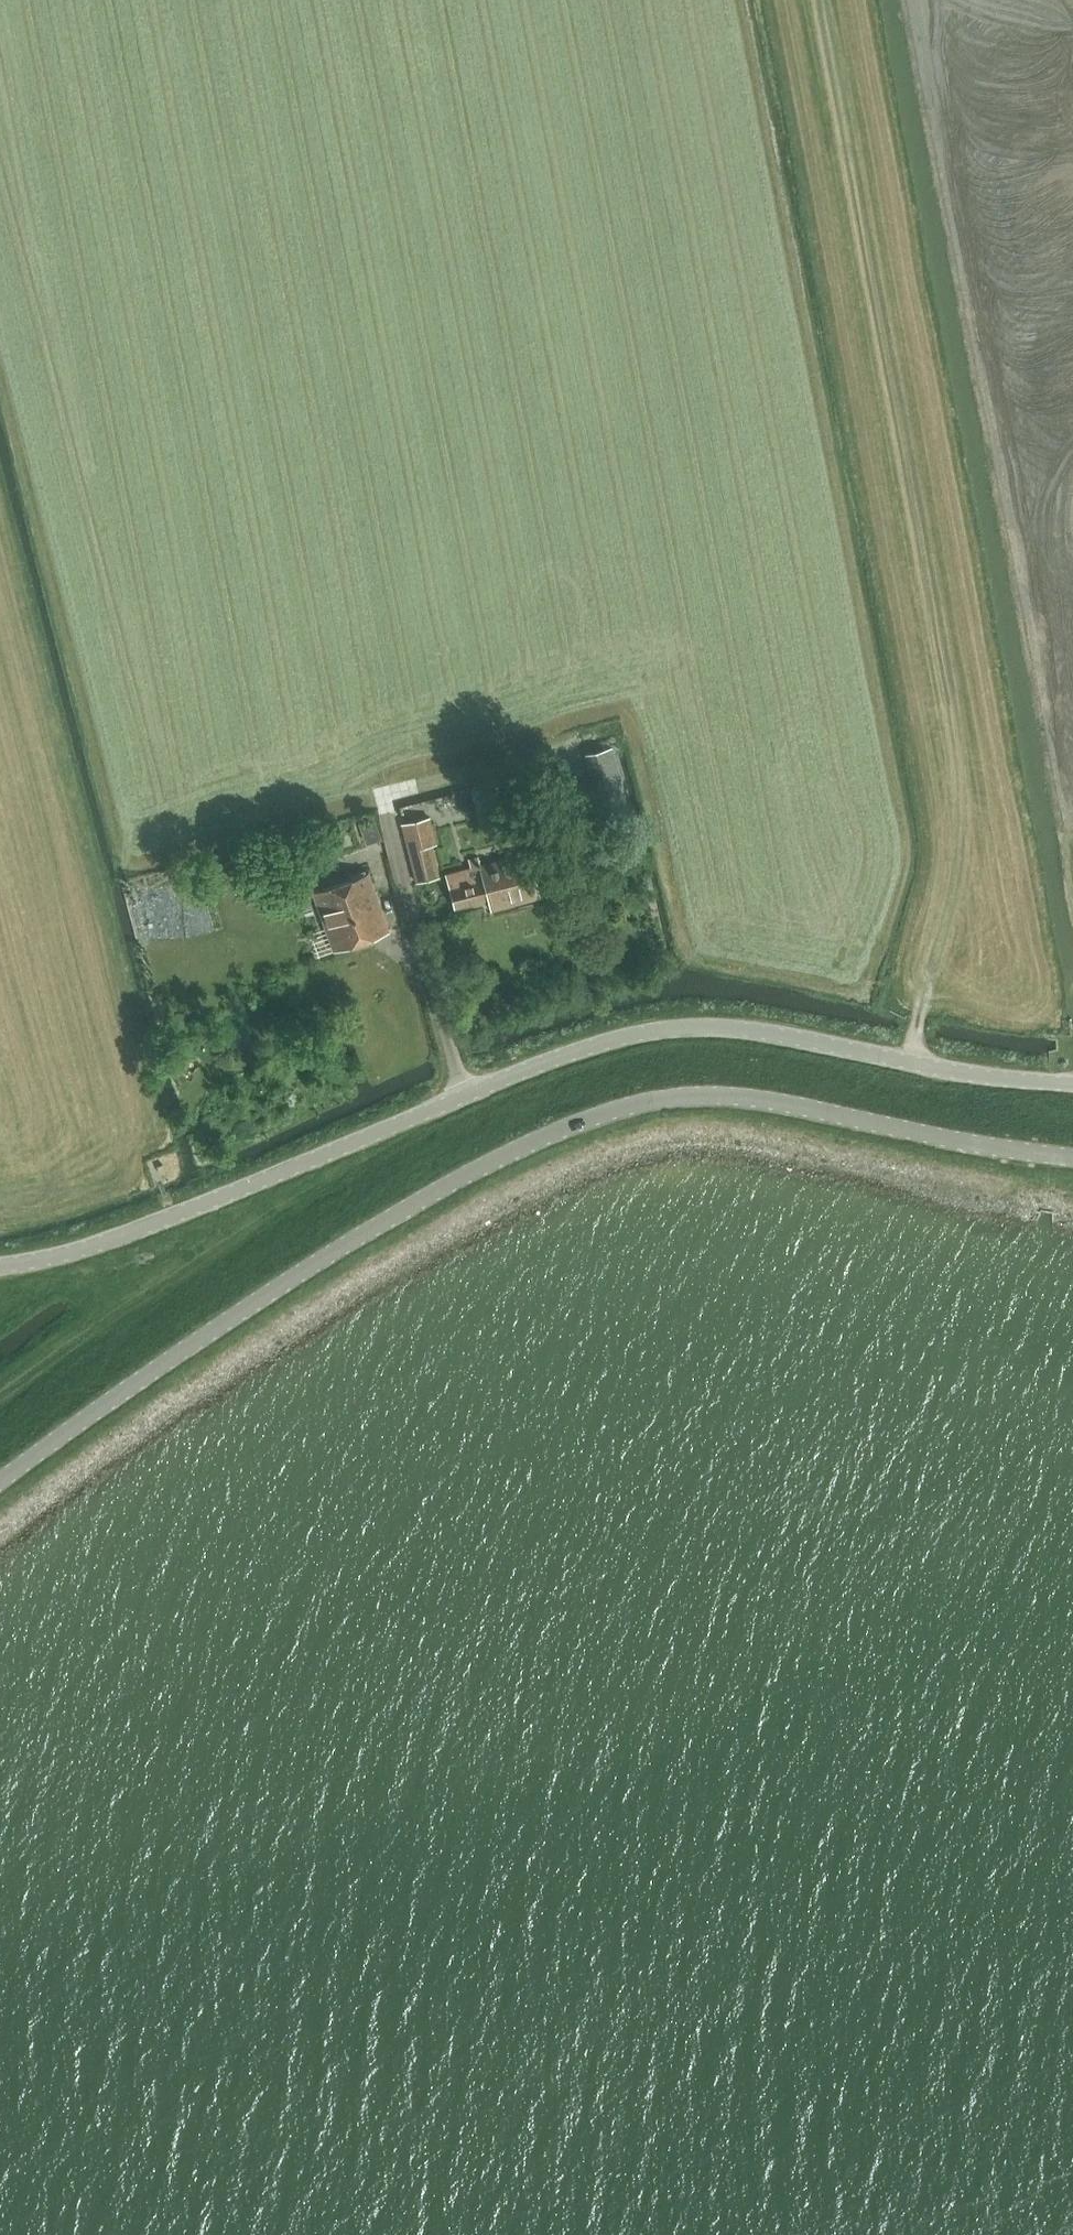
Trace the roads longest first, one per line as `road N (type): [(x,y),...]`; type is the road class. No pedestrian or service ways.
road 1 (tertiary): [(0,1480),(398,1213),(545,1135),(634,1102),(759,1097),(1072,1154)]
road 2 (unclassified): [(0,1265),(86,1248),(560,1057),(661,1029),(740,1028),(975,1073),(1072,1081)]
road 3 (track): [(807,0),(919,608),(953,846),(910,1060)]

